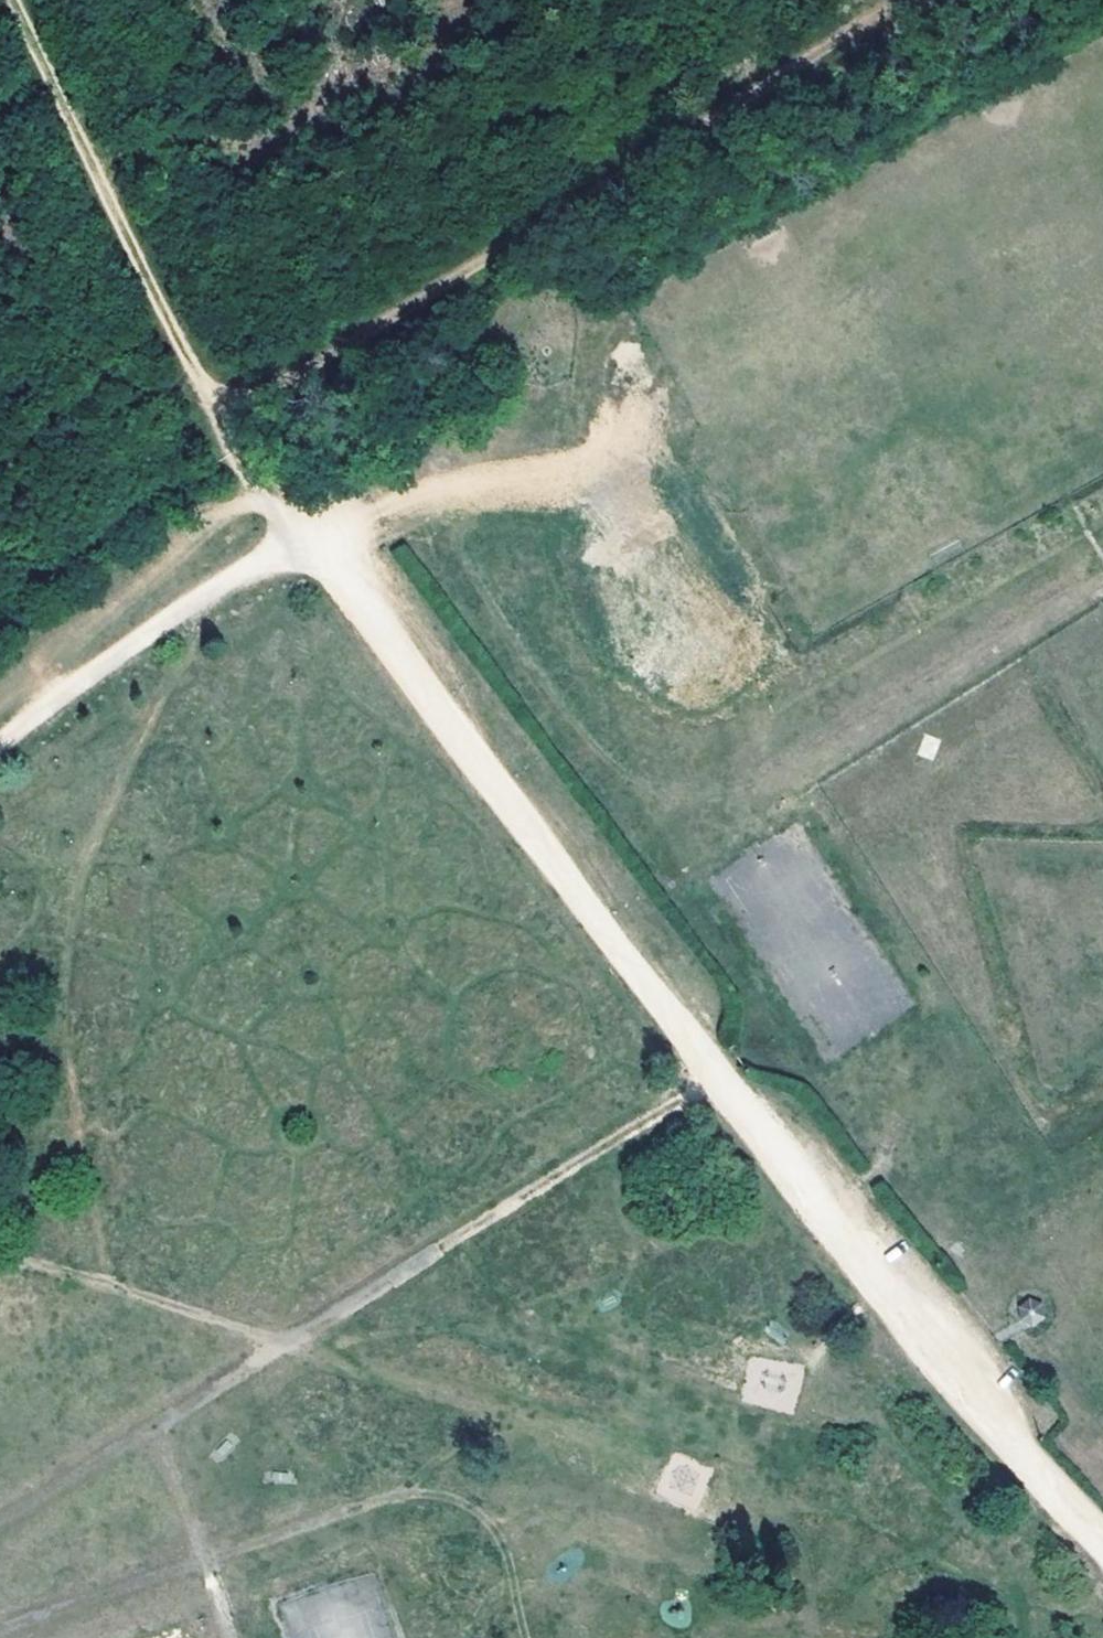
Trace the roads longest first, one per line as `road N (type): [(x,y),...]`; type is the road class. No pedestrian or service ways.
road 1 (track): [(1102,1539),(684,1033),(310,542),(202,601),(0,755)]
road 2 (track): [(917,0),(216,417)]
road 3 (track): [(216,417),(15,0)]
road 4 (track): [(310,542),(637,438)]
road 5 (track): [(0,1254),(288,1342)]
road 6 (track): [(310,542),(216,417)]

